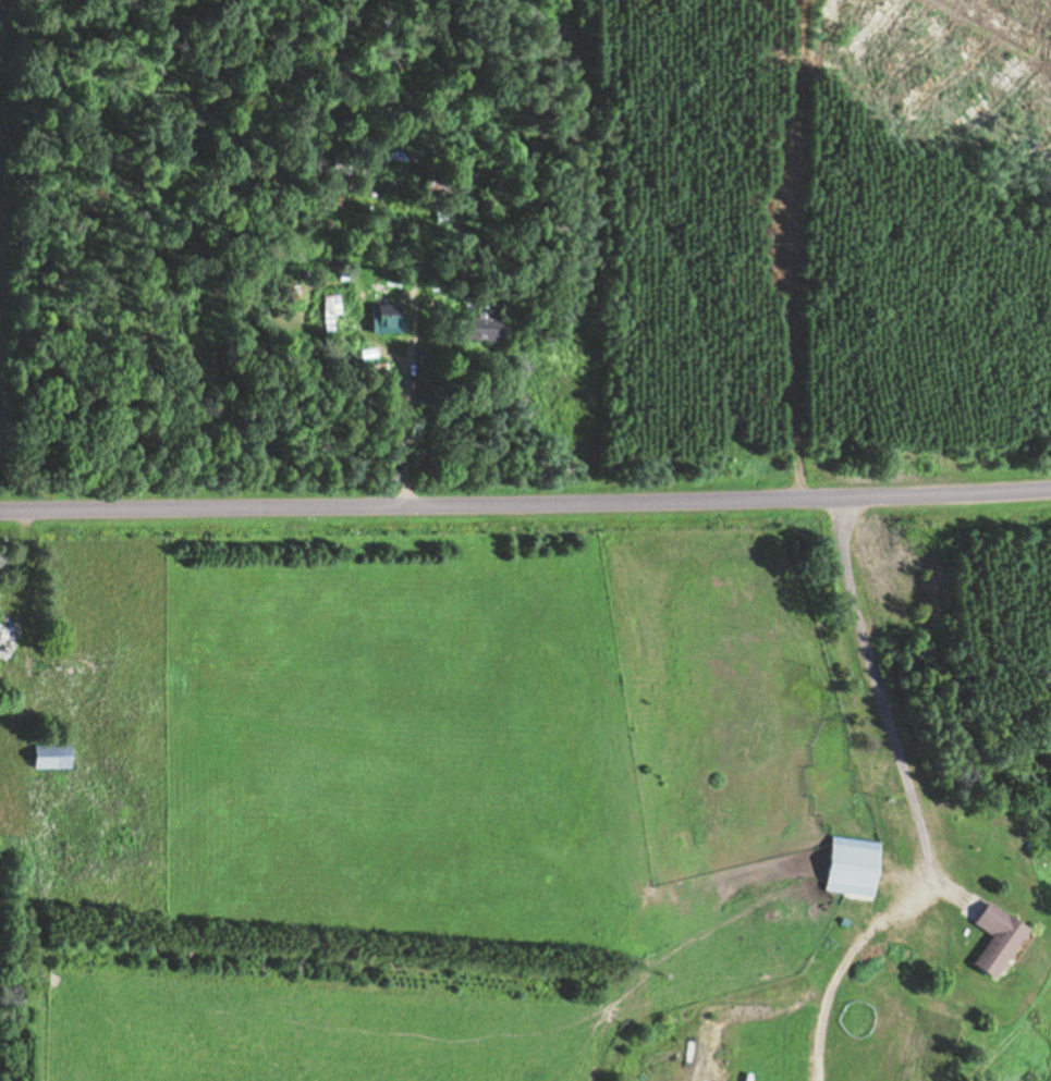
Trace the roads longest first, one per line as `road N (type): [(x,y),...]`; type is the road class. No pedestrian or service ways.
road 1 (residential): [(1050,452),(418,491),(0,499)]

